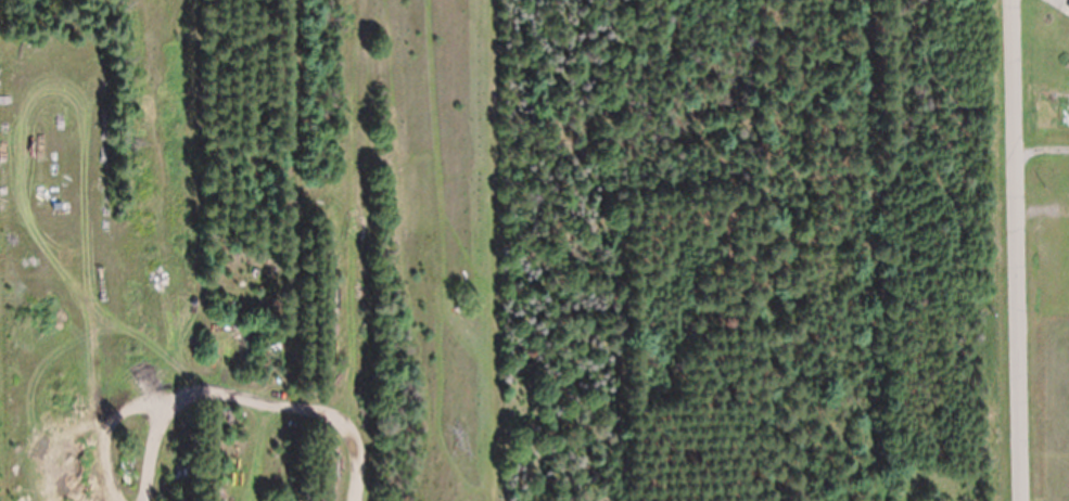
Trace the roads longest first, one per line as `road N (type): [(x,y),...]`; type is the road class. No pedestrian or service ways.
road 1 (residential): [(1023,500),(1014,0)]

